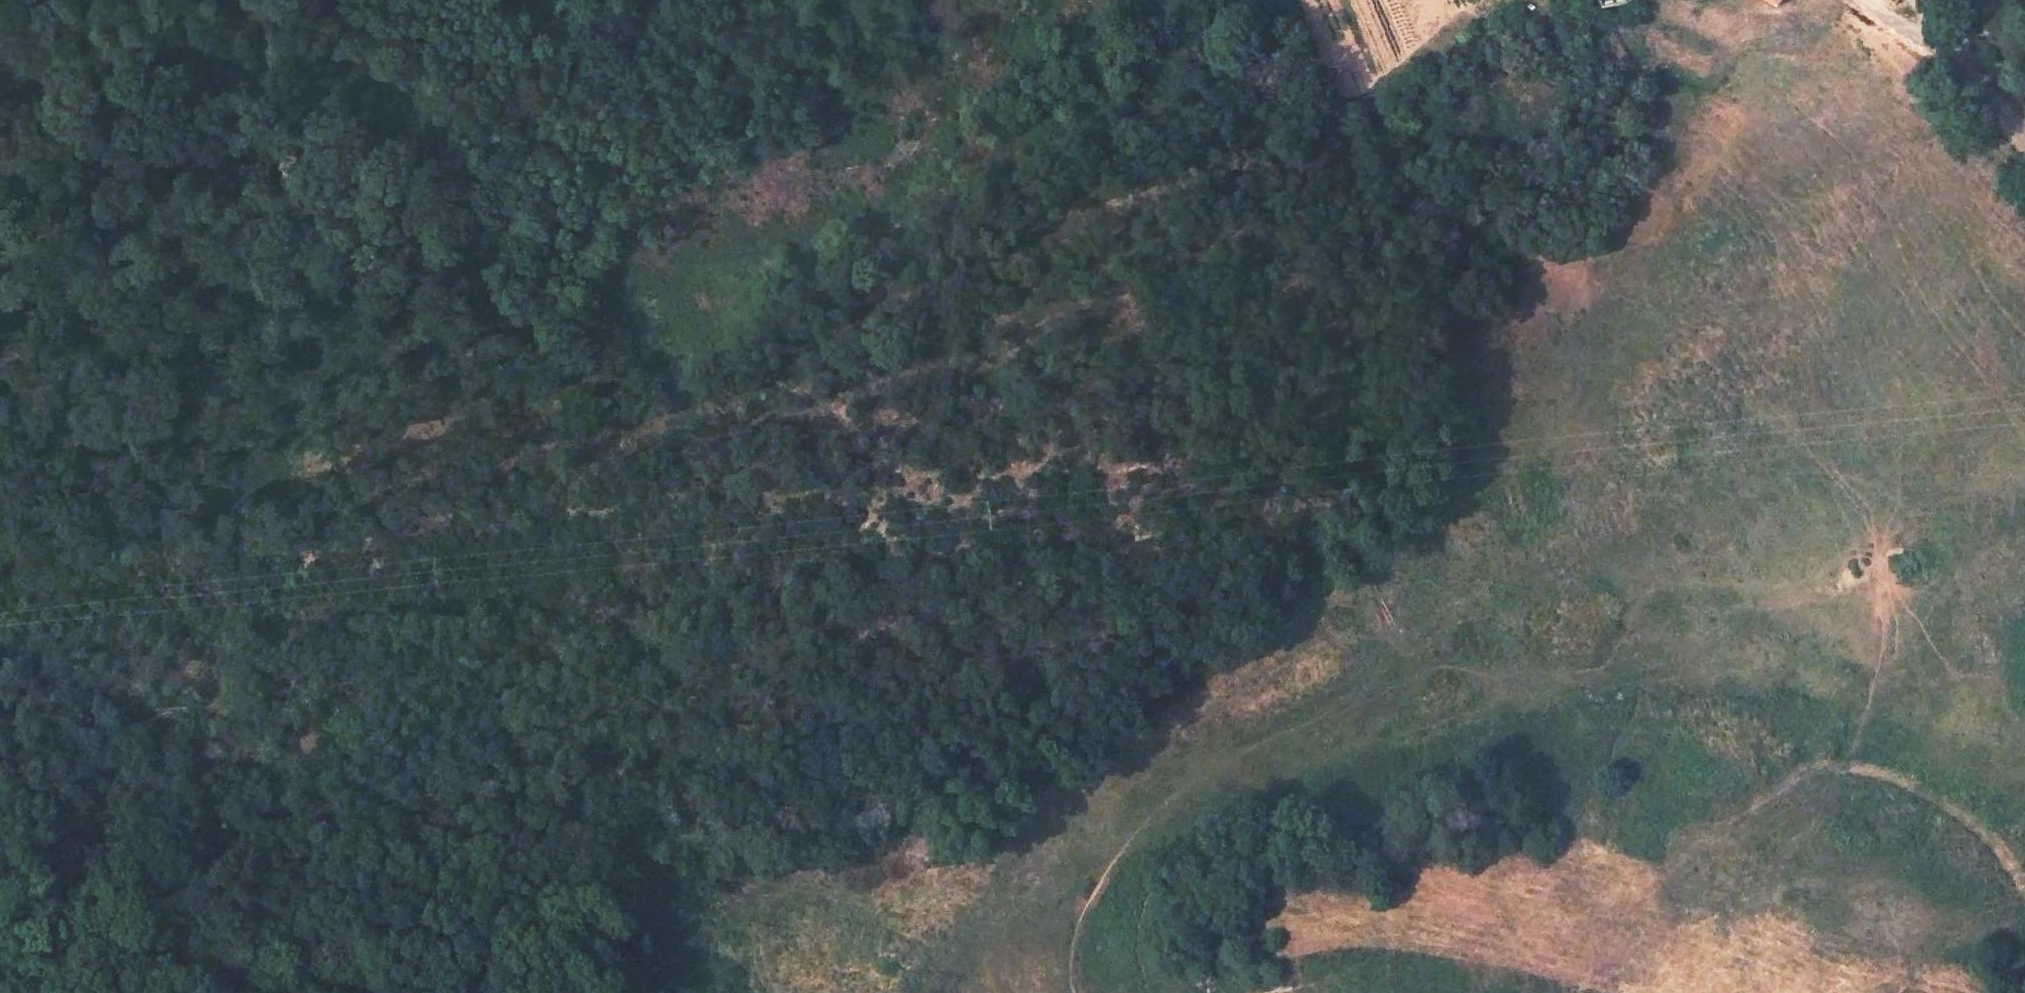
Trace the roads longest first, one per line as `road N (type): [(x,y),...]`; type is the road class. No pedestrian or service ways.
road 1 (unclassified): [(2024,148),(1879,15)]

